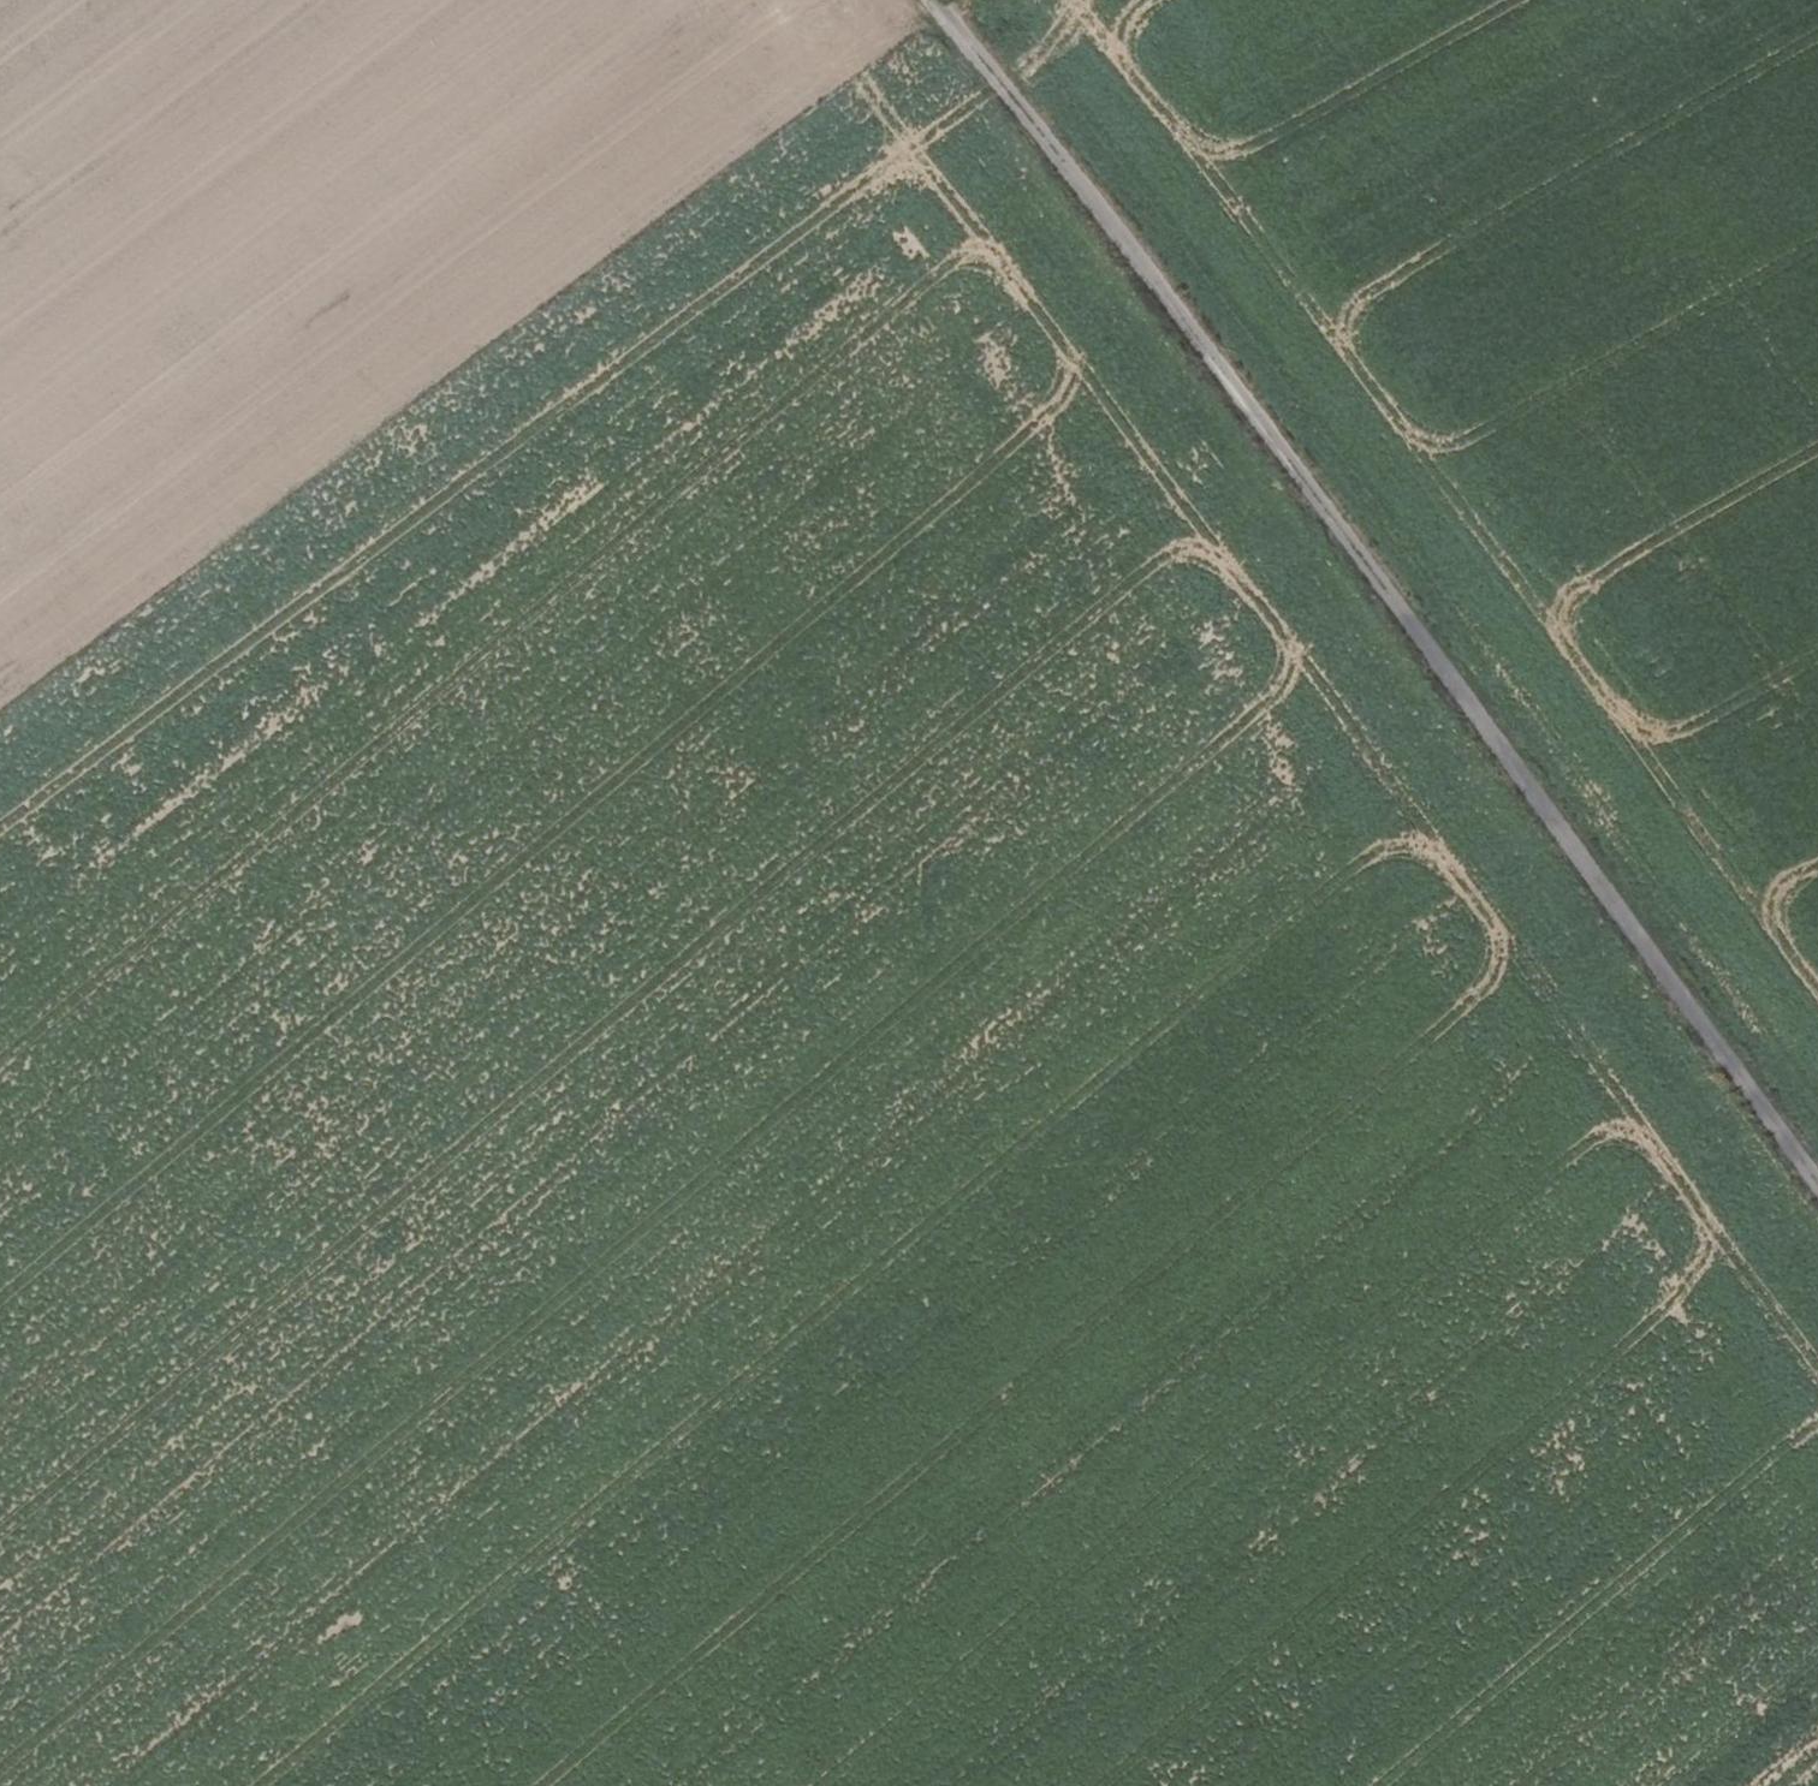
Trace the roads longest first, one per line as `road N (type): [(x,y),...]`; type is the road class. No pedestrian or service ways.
road 1 (track): [(1817,1177),(943,0)]

